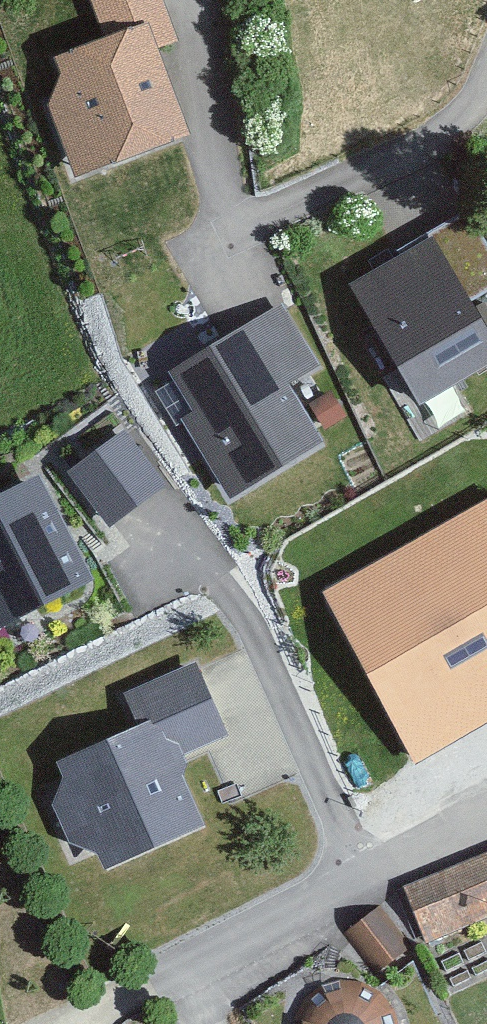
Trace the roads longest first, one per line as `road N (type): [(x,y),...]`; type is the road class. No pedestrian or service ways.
road 1 (residential): [(486,818),(358,870),(159,973)]

